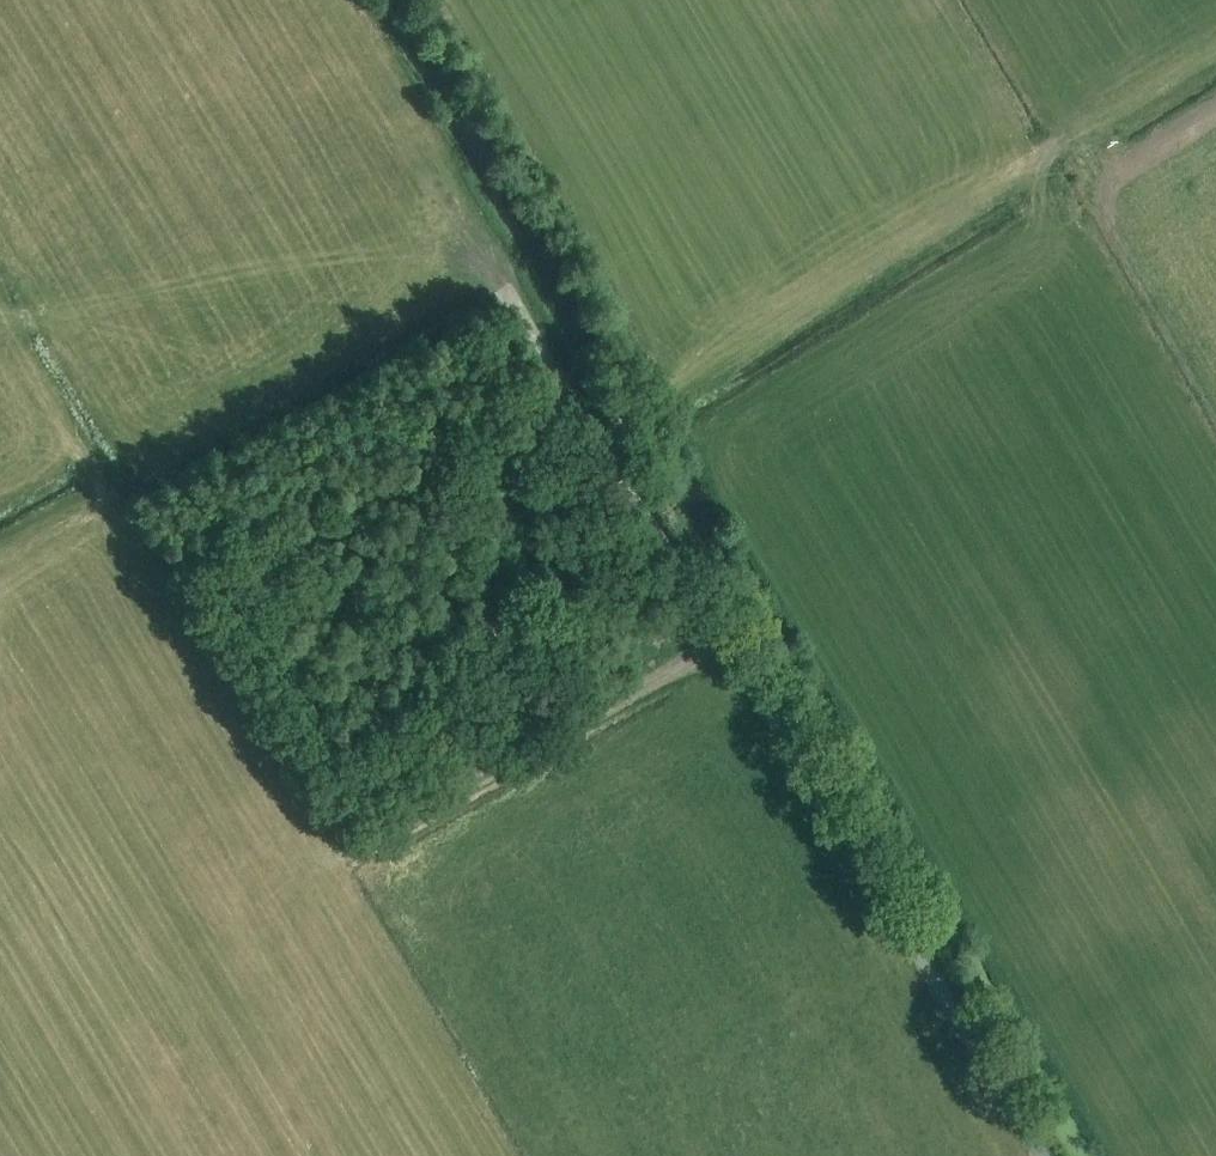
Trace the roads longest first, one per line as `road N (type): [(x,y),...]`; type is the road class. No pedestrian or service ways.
road 1 (track): [(1033,1155),(534,340)]
road 2 (track): [(601,444),(1215,58)]
road 3 (track): [(727,654),(353,846)]

